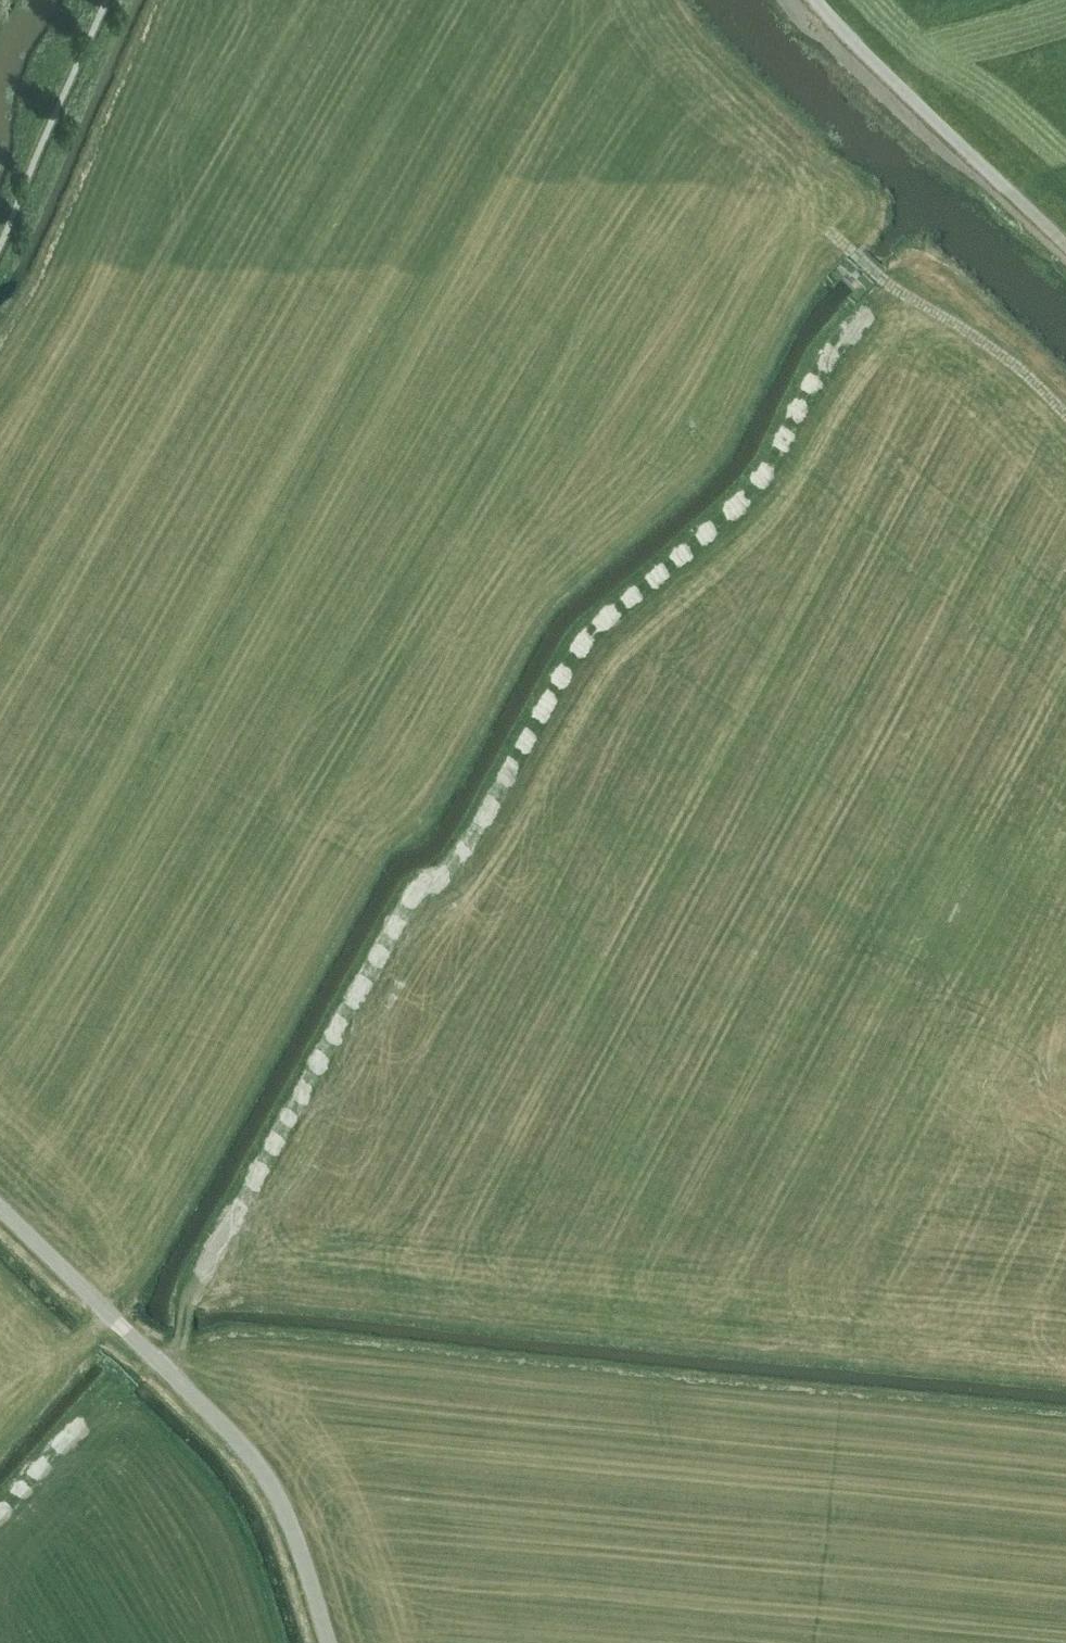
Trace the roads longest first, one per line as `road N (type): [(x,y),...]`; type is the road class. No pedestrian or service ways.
road 1 (unclassified): [(329,1642),(288,1520),(255,1460),(0,1208)]
road 2 (unclassified): [(1065,245),(817,0)]

